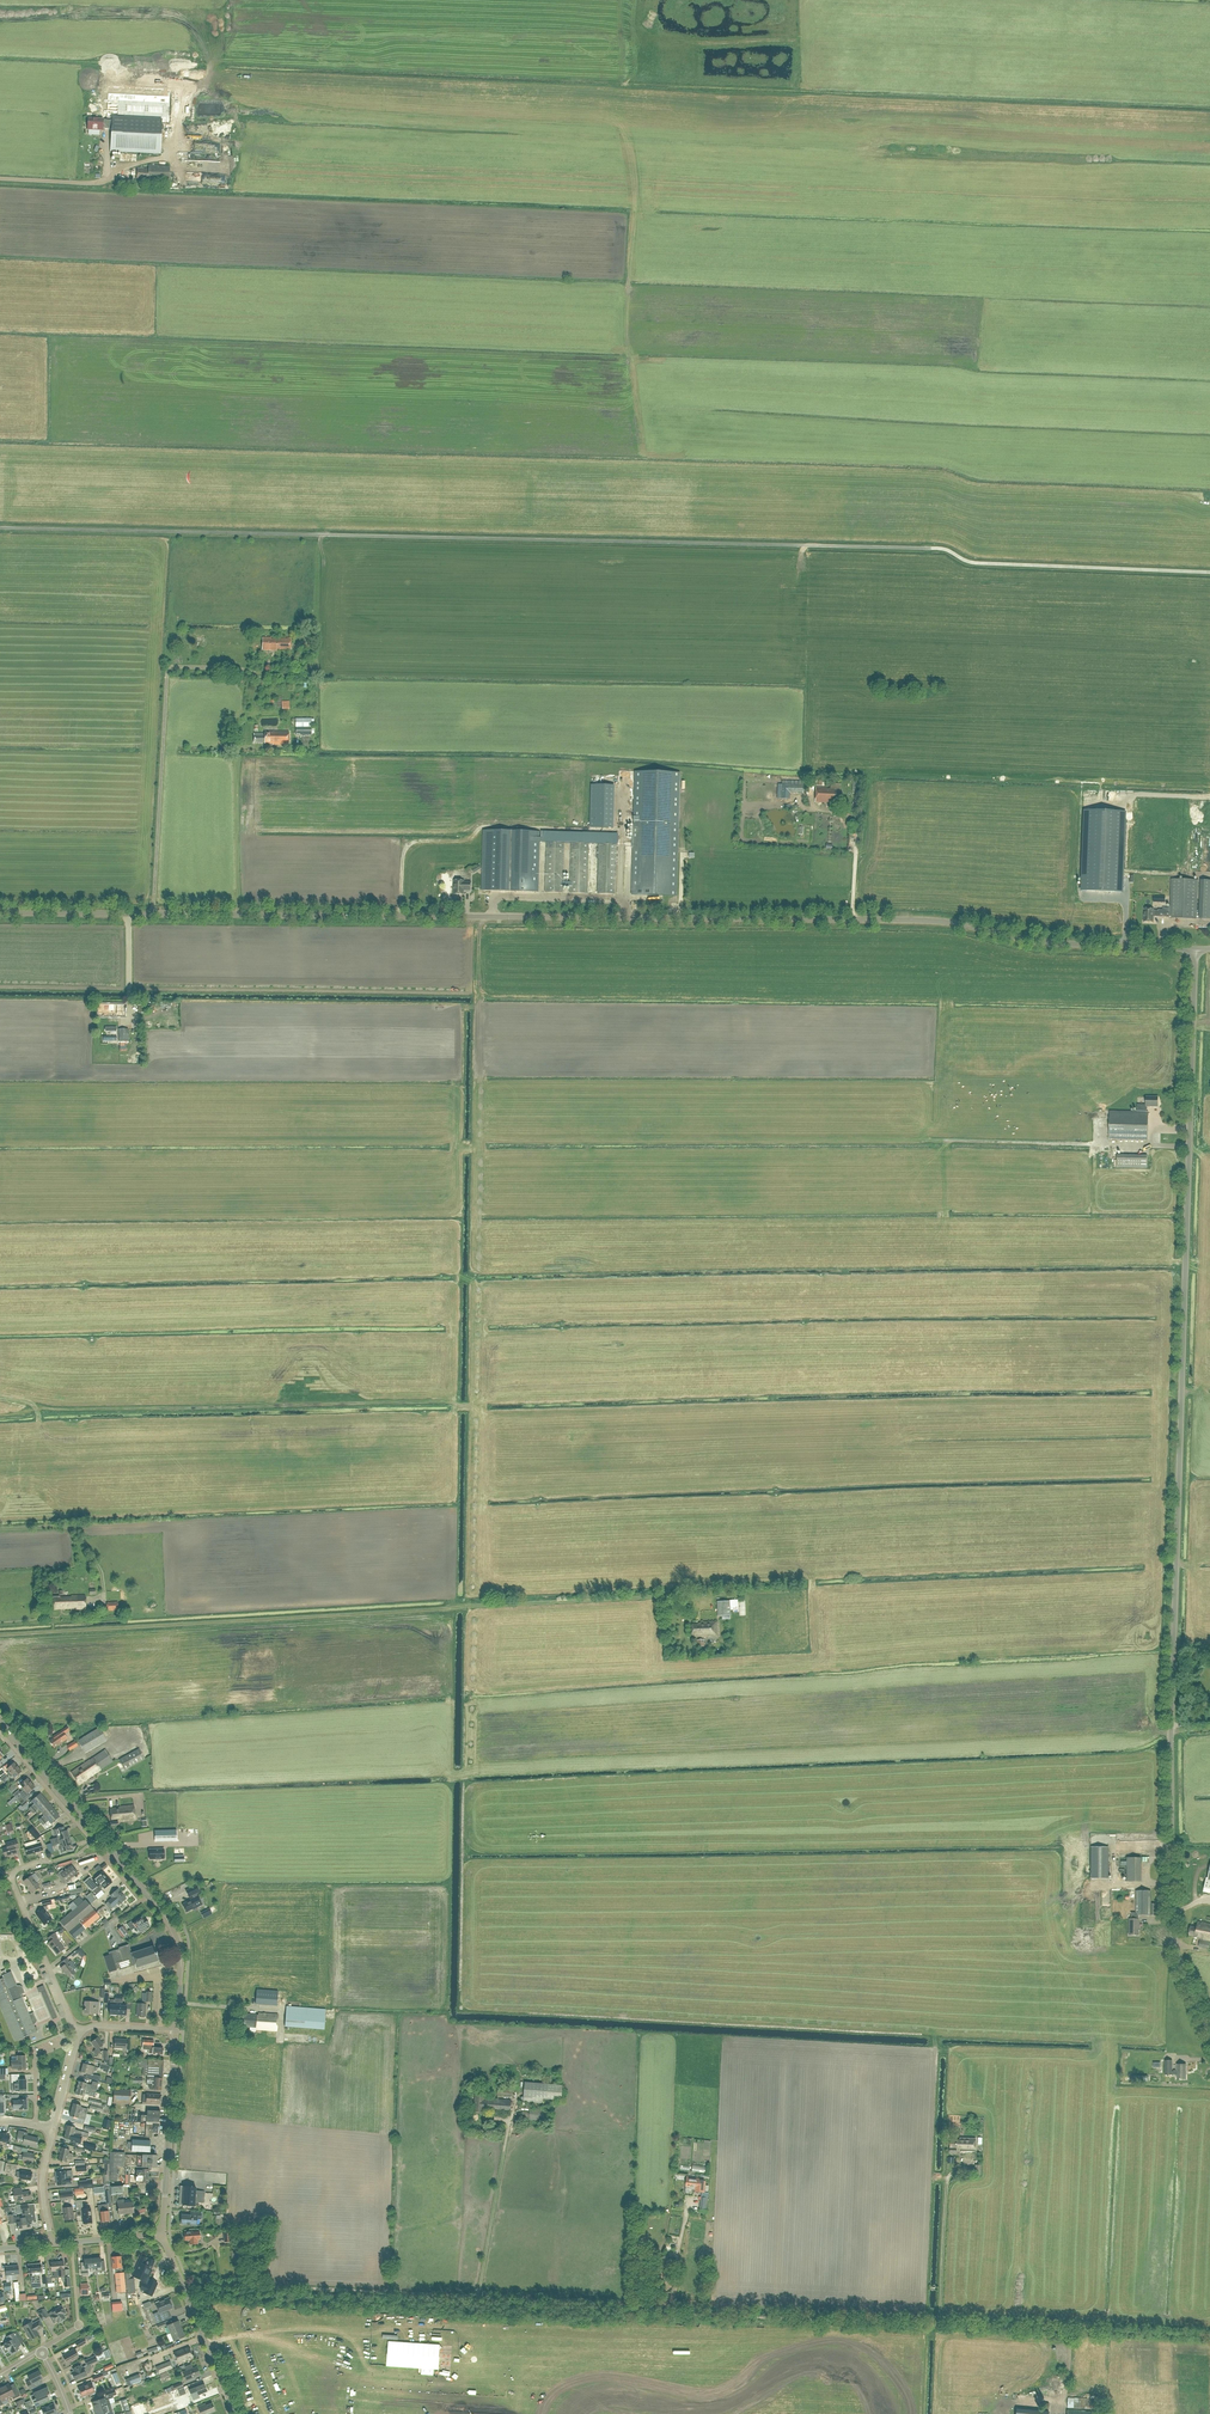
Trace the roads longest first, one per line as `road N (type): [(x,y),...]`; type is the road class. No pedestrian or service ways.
road 1 (unclassified): [(1195,949),(1038,942),(925,920),(0,912)]
road 2 (unclassified): [(1209,2030),(1177,1954),(1171,1912),(1195,949)]
road 3 (track): [(0,1635),(663,1594)]
road 4 (track): [(677,2313),(1209,2335)]
road 5 (track): [(181,2284),(670,2306),(677,2313)]
road 6 (track): [(0,1398),(92,1411),(453,1403),(477,1415)]
road 7 (tertiary): [(161,1911),(0,1720)]
road 8 (residential): [(80,2033),(12,1880),(16,1870),(49,1859)]
road 9 (tertiary): [(161,2233),(176,2029)]
road 10 (tertiary): [(235,2413),(161,2233)]
road 11 (track): [(939,2325),(945,2137)]
road 12 (track): [(475,2297),(511,2122)]
road 13 (track): [(0,1528),(69,1528),(99,1564),(104,1592)]
road 14 (track): [(852,919),(866,780)]
road 15 (residential): [(42,2350),(79,2325),(71,2242)]

